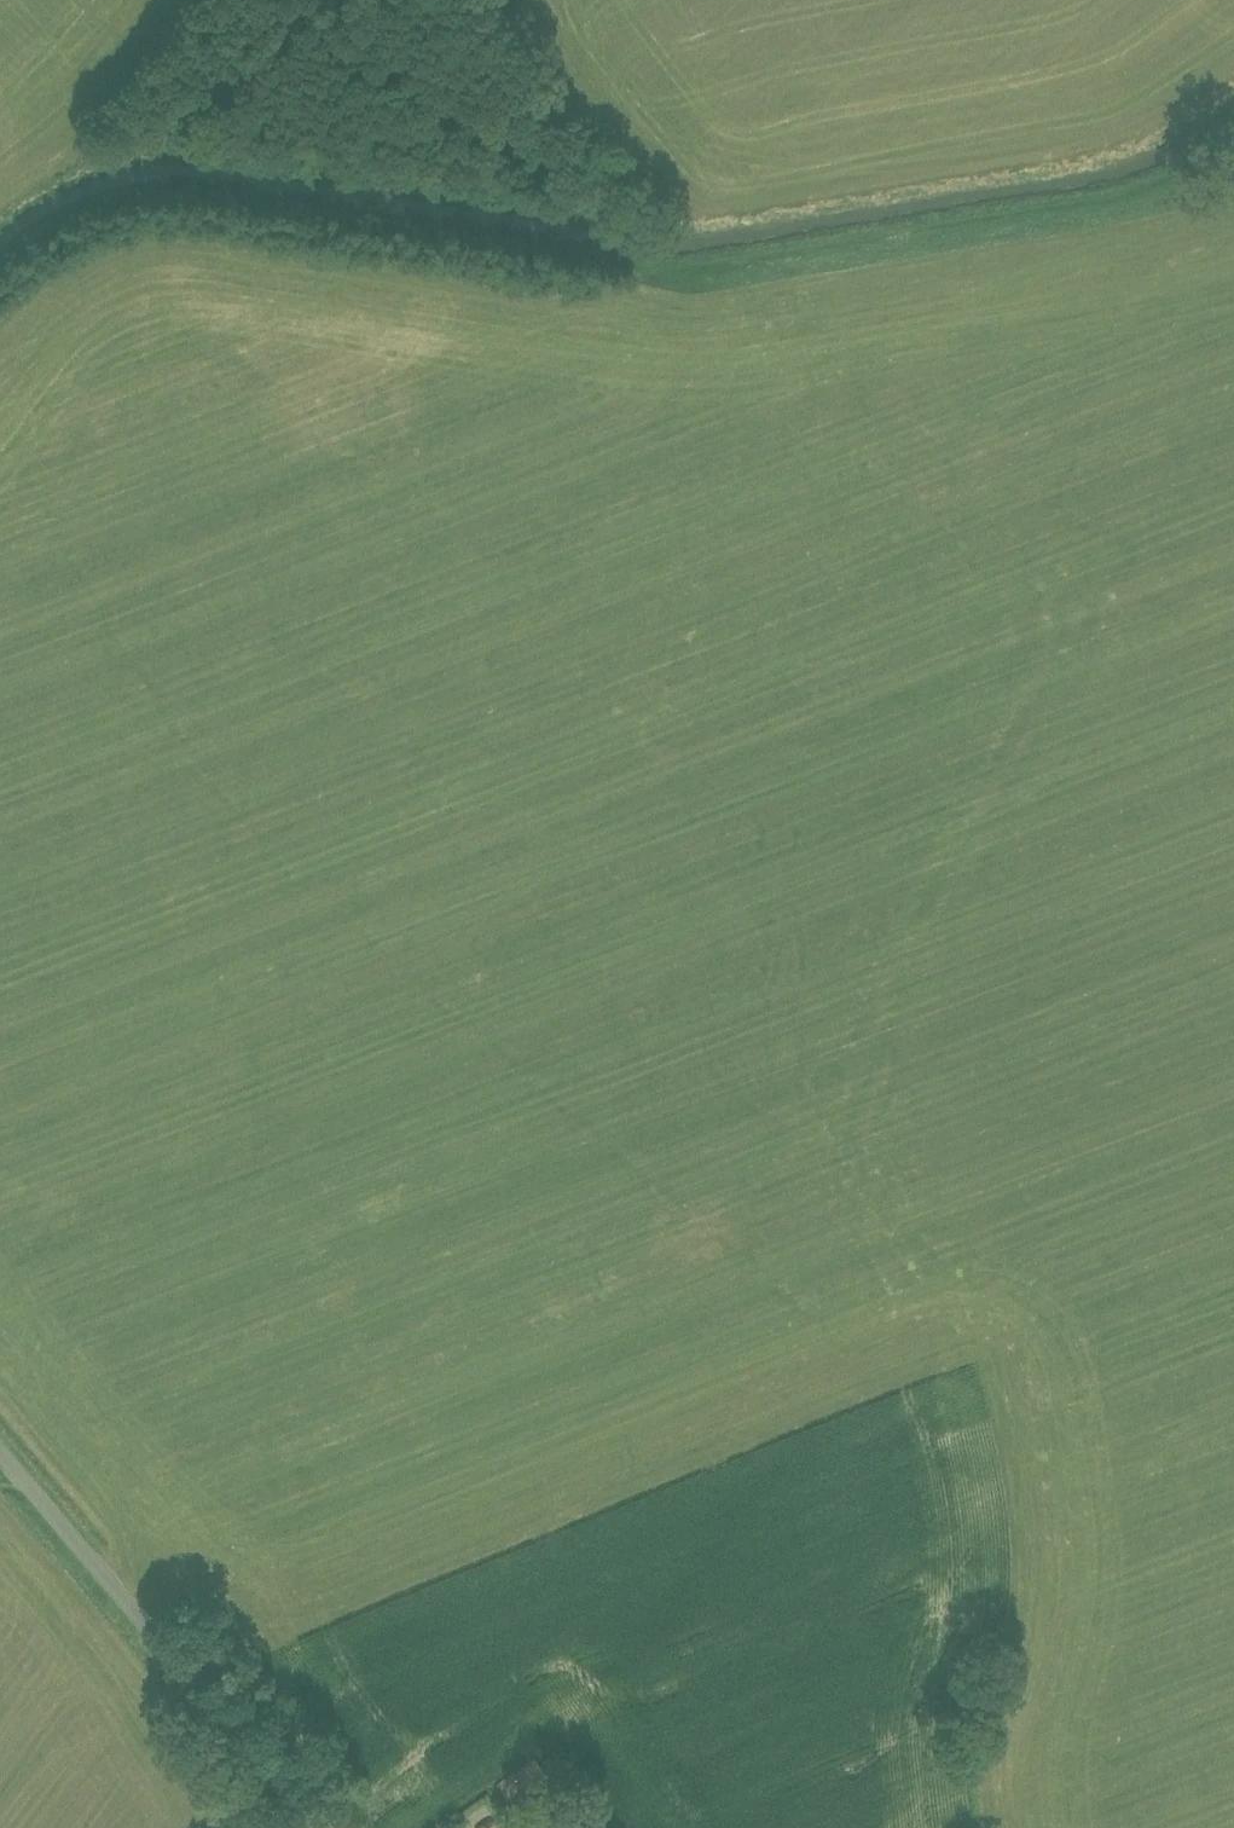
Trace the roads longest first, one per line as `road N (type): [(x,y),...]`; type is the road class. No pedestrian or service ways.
road 1 (unclassified): [(306,1827),(0,1455)]

